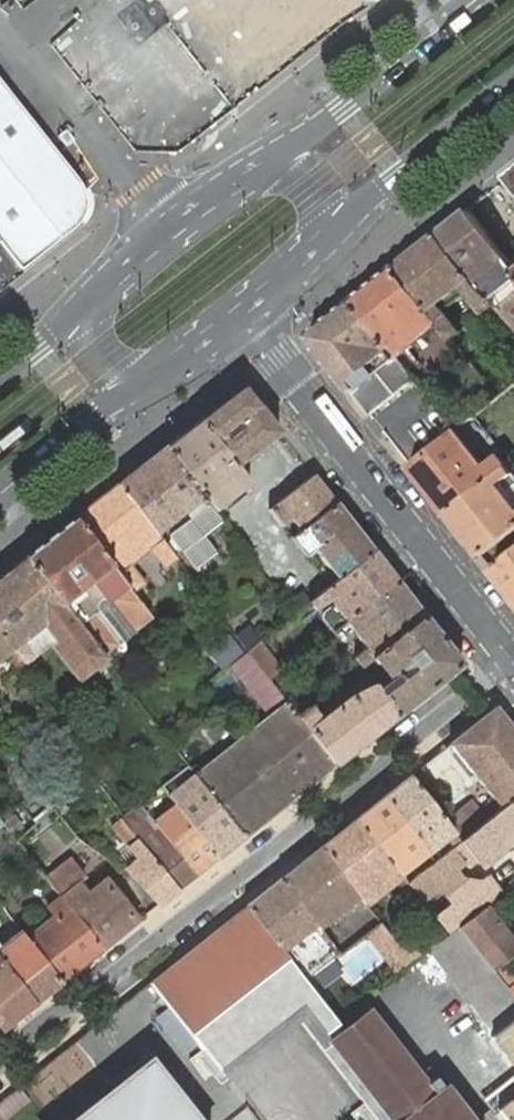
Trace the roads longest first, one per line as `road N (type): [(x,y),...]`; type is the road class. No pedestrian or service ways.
road 1 (residential): [(0,1065),(512,660)]
road 2 (residential): [(512,660),(242,316)]
road 3 (tertiary): [(477,0),(250,170)]
road 4 (tertiary): [(325,245),(513,88)]
road 5 (tertiary): [(0,493),(170,369)]
road 6 (tertiary): [(250,170),(166,228),(103,285)]
road 7 (unknown): [(194,122),(102,0)]
road 8 (unclassified): [(103,285),(95,326),(111,359),(170,369)]
road 9 (tertiary): [(103,285),(0,374)]
road 10 (unclassified): [(325,245),(326,212),(311,181),(250,170)]

